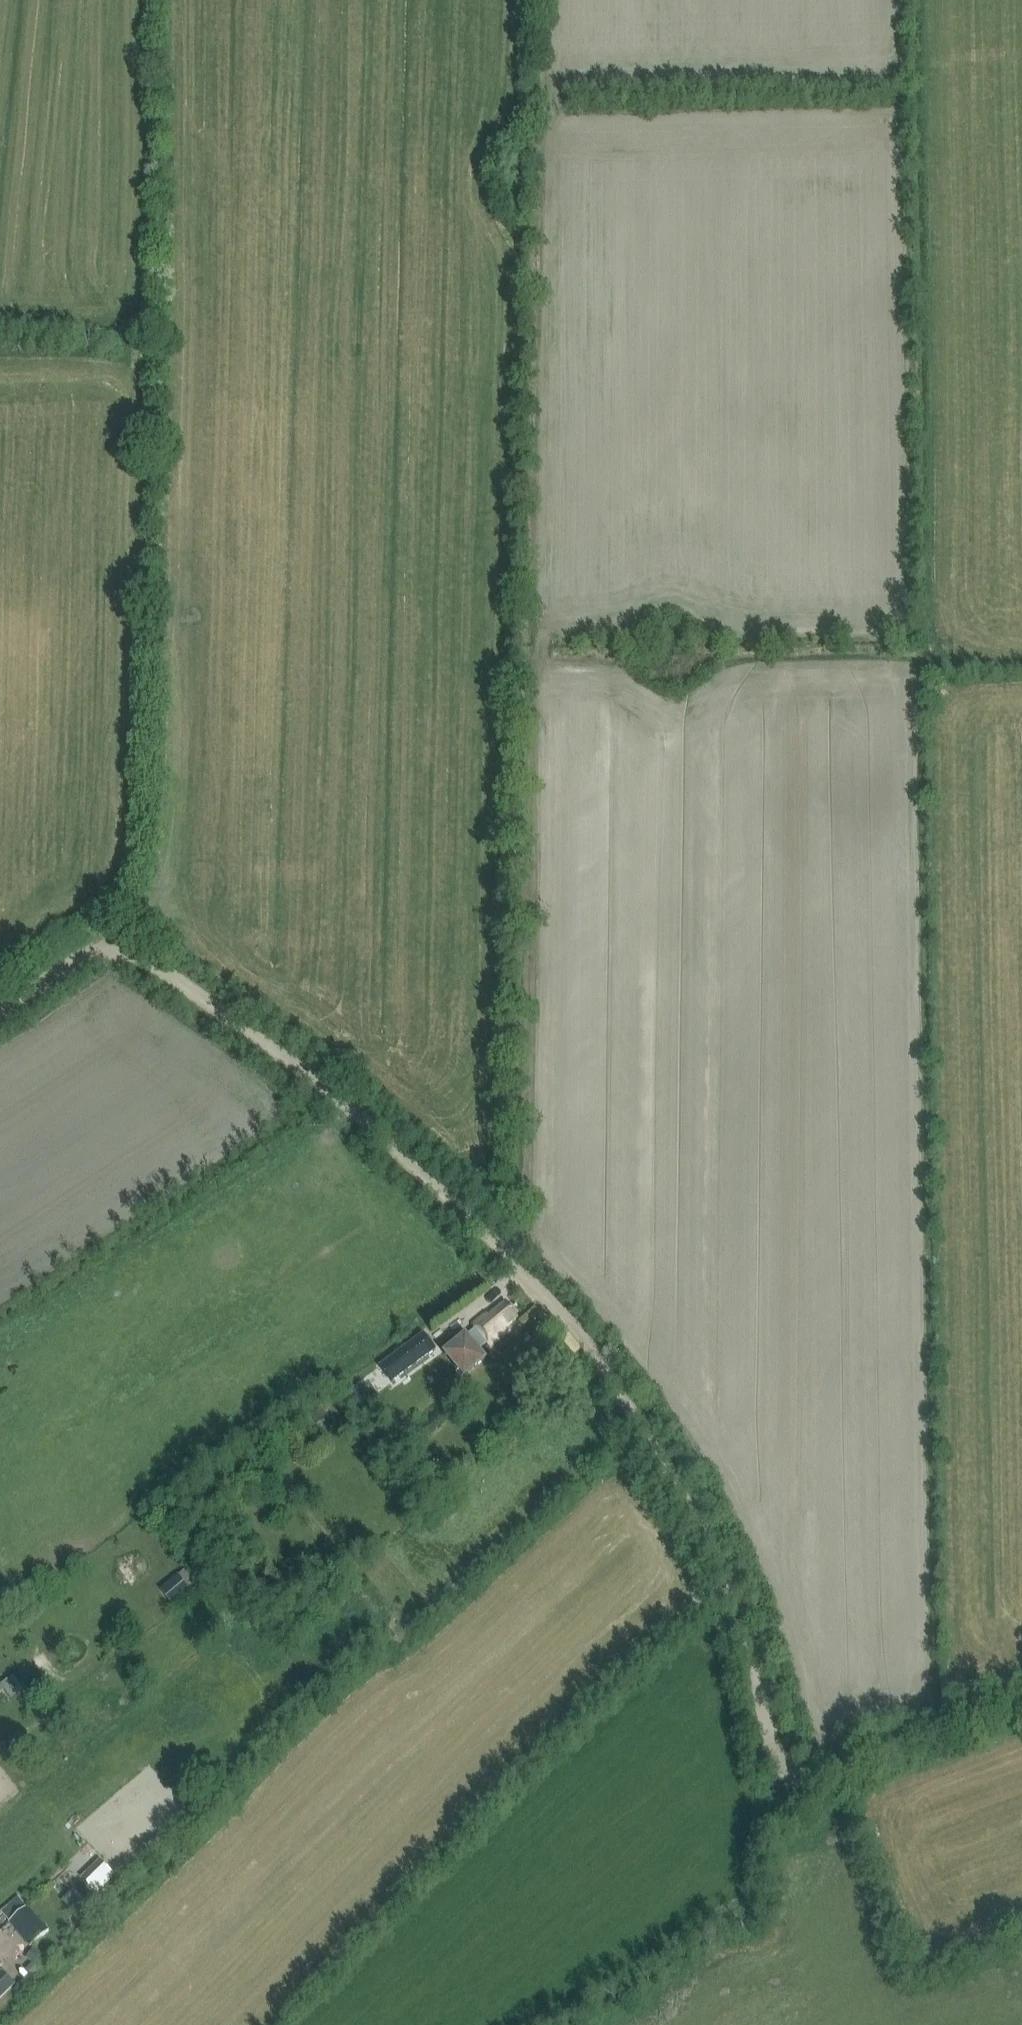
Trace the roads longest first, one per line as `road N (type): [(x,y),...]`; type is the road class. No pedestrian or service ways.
road 1 (track): [(0,1013),(107,943),(280,1062),(468,1220),(619,1384),(725,1588),(787,1766),(1021,1681)]

